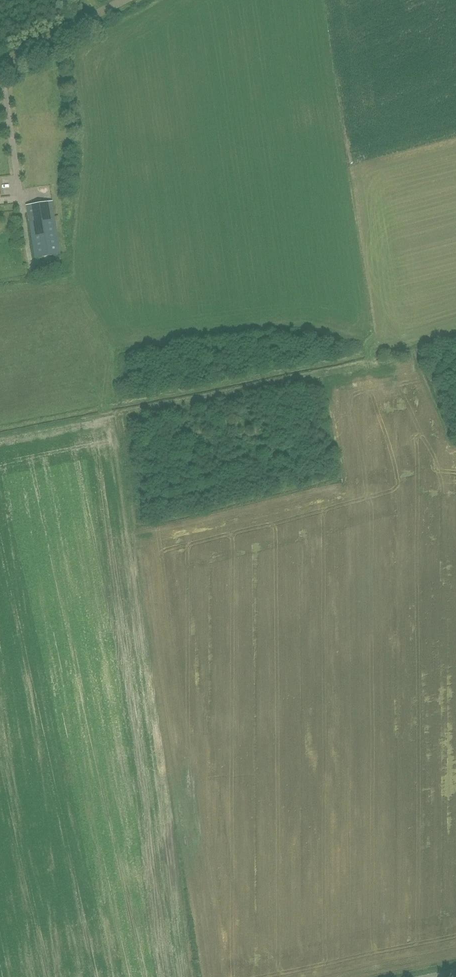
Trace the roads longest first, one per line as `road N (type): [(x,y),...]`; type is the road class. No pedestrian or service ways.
road 1 (unclassified): [(0,64),(125,0)]

